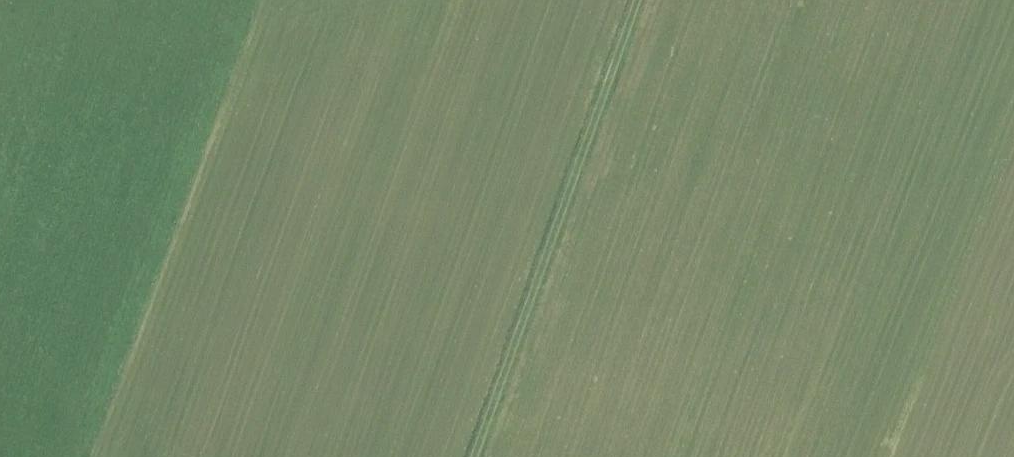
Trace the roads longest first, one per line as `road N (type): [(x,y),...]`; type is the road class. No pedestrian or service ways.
road 1 (track): [(478,456),(642,0)]

